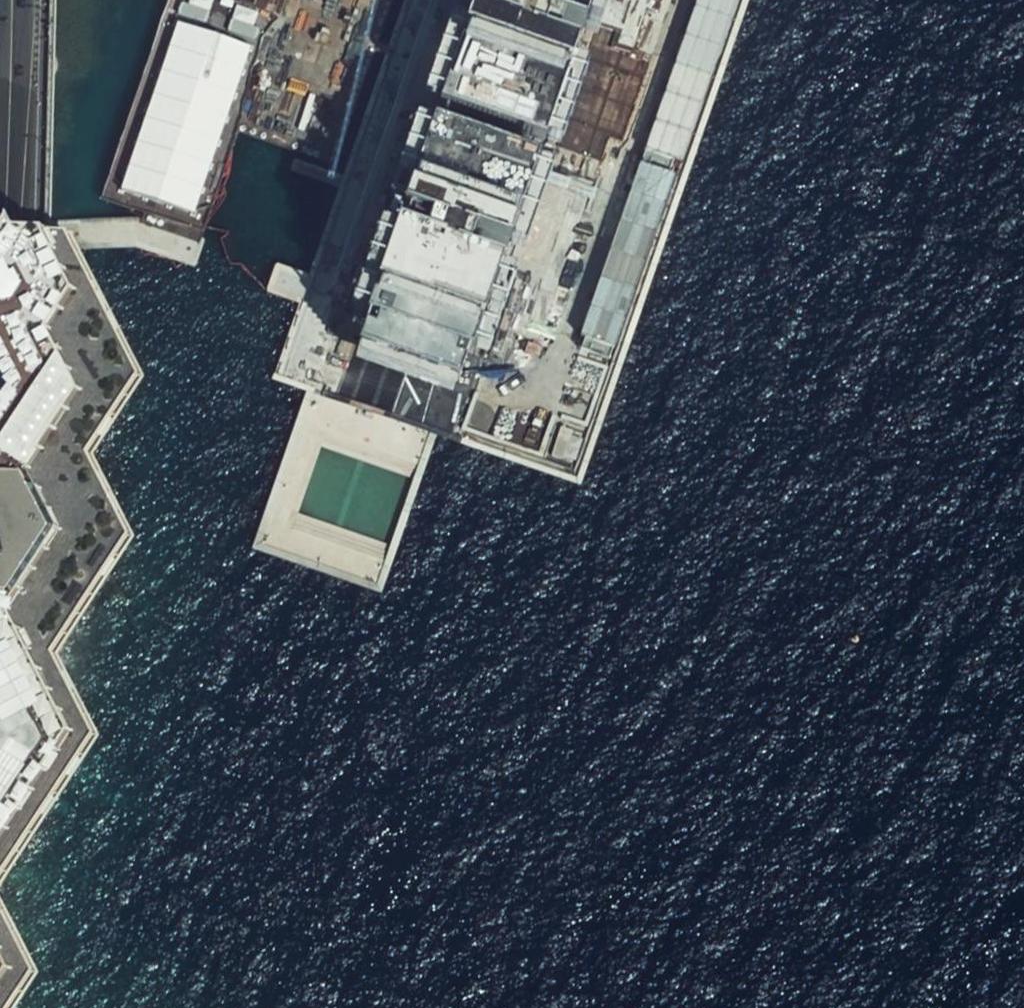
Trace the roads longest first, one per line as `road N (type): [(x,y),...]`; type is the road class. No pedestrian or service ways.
road 1 (secondary): [(0,488),(15,307),(13,0)]

